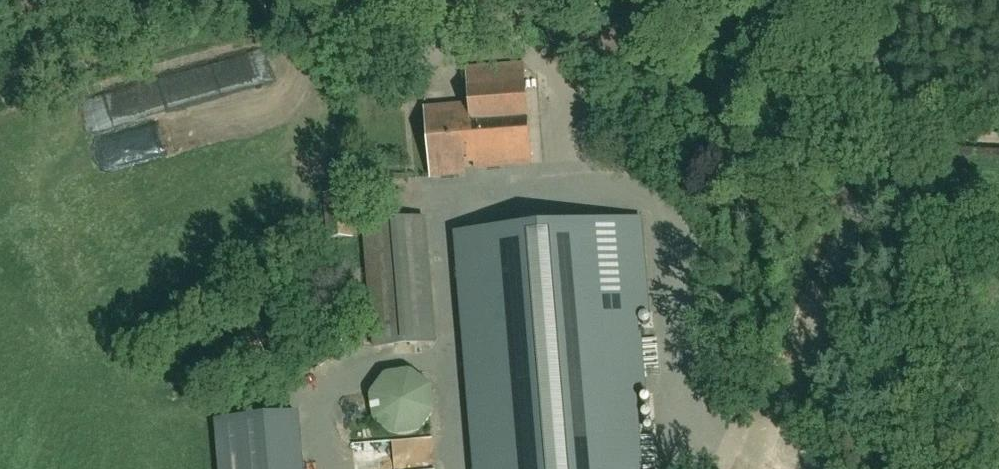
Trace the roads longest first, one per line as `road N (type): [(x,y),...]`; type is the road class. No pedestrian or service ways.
road 1 (tertiary): [(933,468),(887,128),(896,0)]

